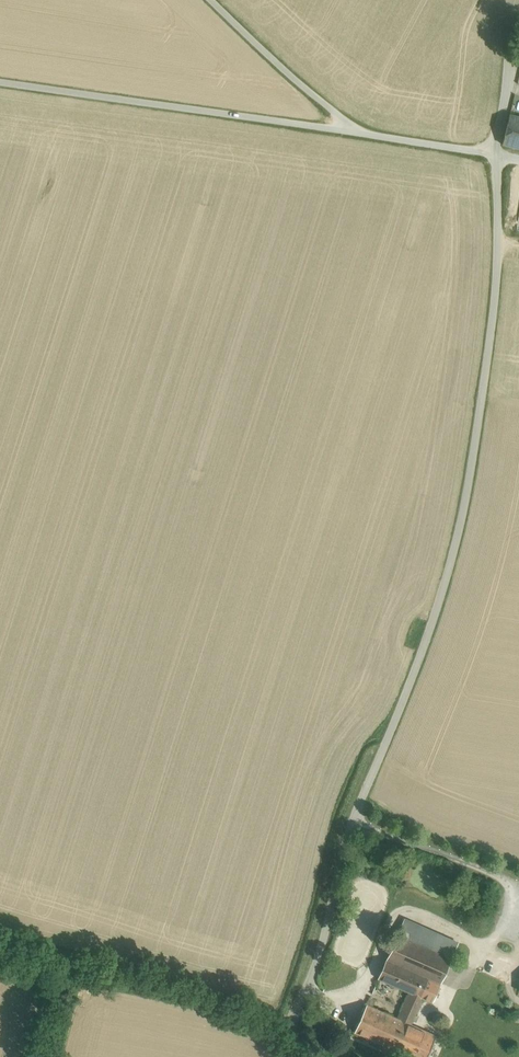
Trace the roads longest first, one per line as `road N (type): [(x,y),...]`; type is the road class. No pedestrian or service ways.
road 1 (unclassified): [(497,156),(499,263),(460,526),(415,669),(348,834),(294,1025),(297,1045),(313,1056)]
road 2 (unclassified): [(0,81),(497,156)]
road 3 (track): [(294,1025),(88,970)]
road 4 (track): [(209,0),(356,133)]
road 5 (unclassified): [(518,23),(497,156)]

